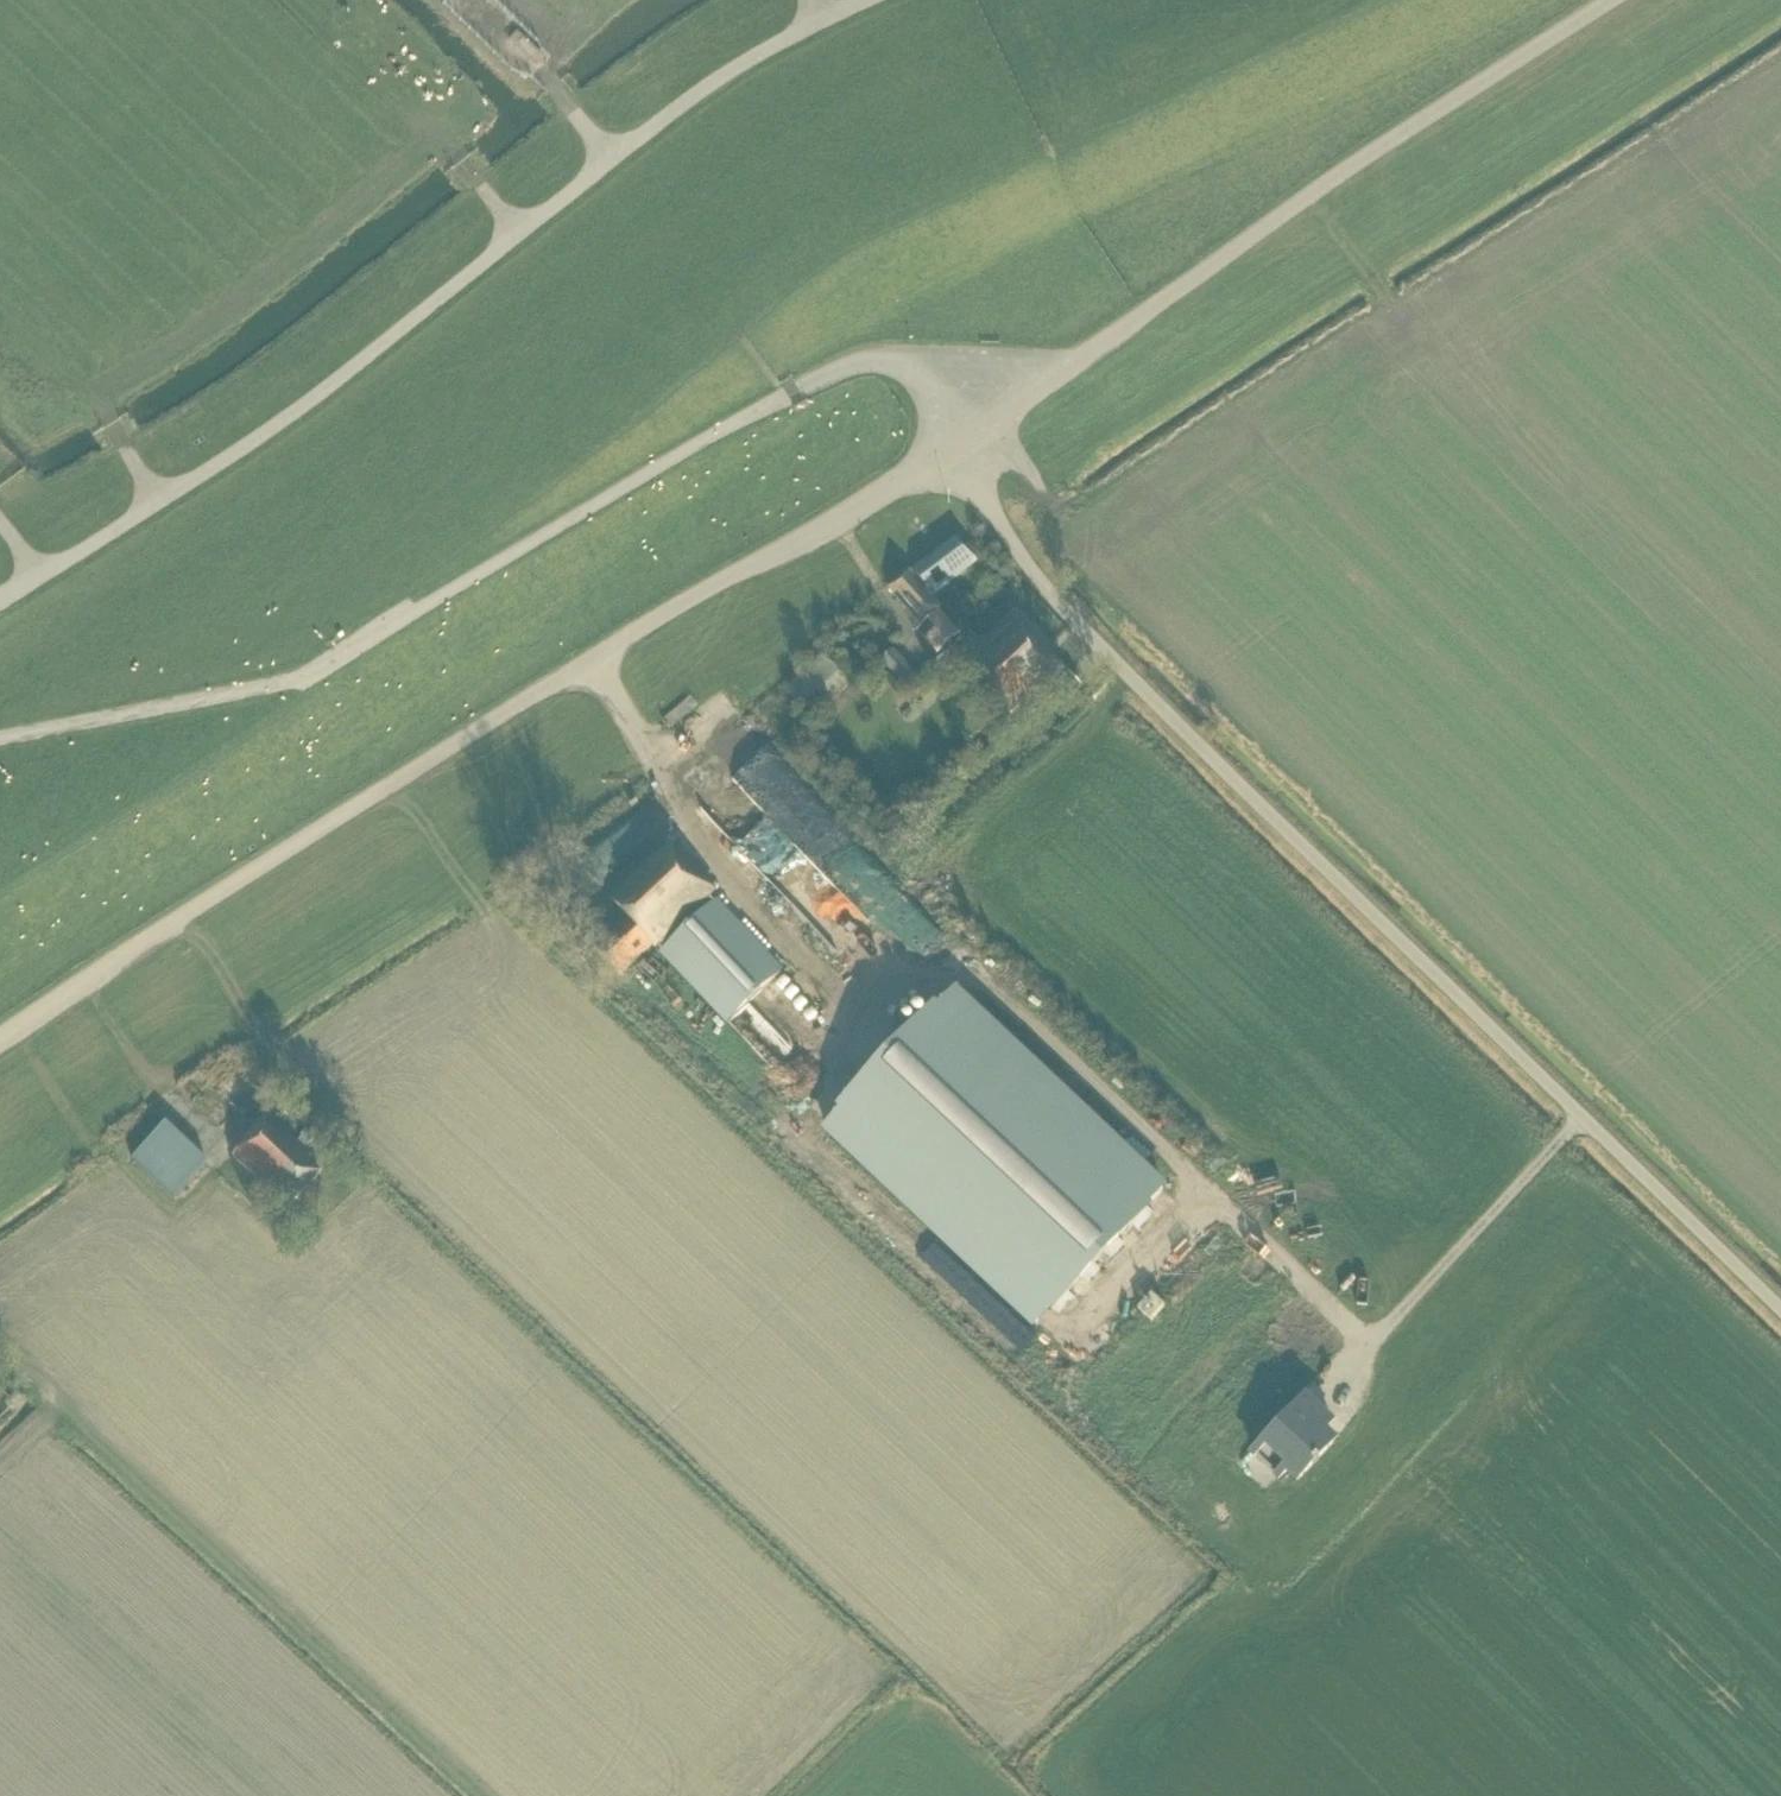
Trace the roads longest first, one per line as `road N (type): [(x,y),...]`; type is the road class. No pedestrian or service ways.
road 1 (unclassified): [(1780,1310),(1083,632),(1015,549),(953,447)]
road 2 (unclassified): [(0,1039),(591,661),(770,562),(953,447)]
road 3 (unclassified): [(953,447),(1352,168),(1613,0)]

